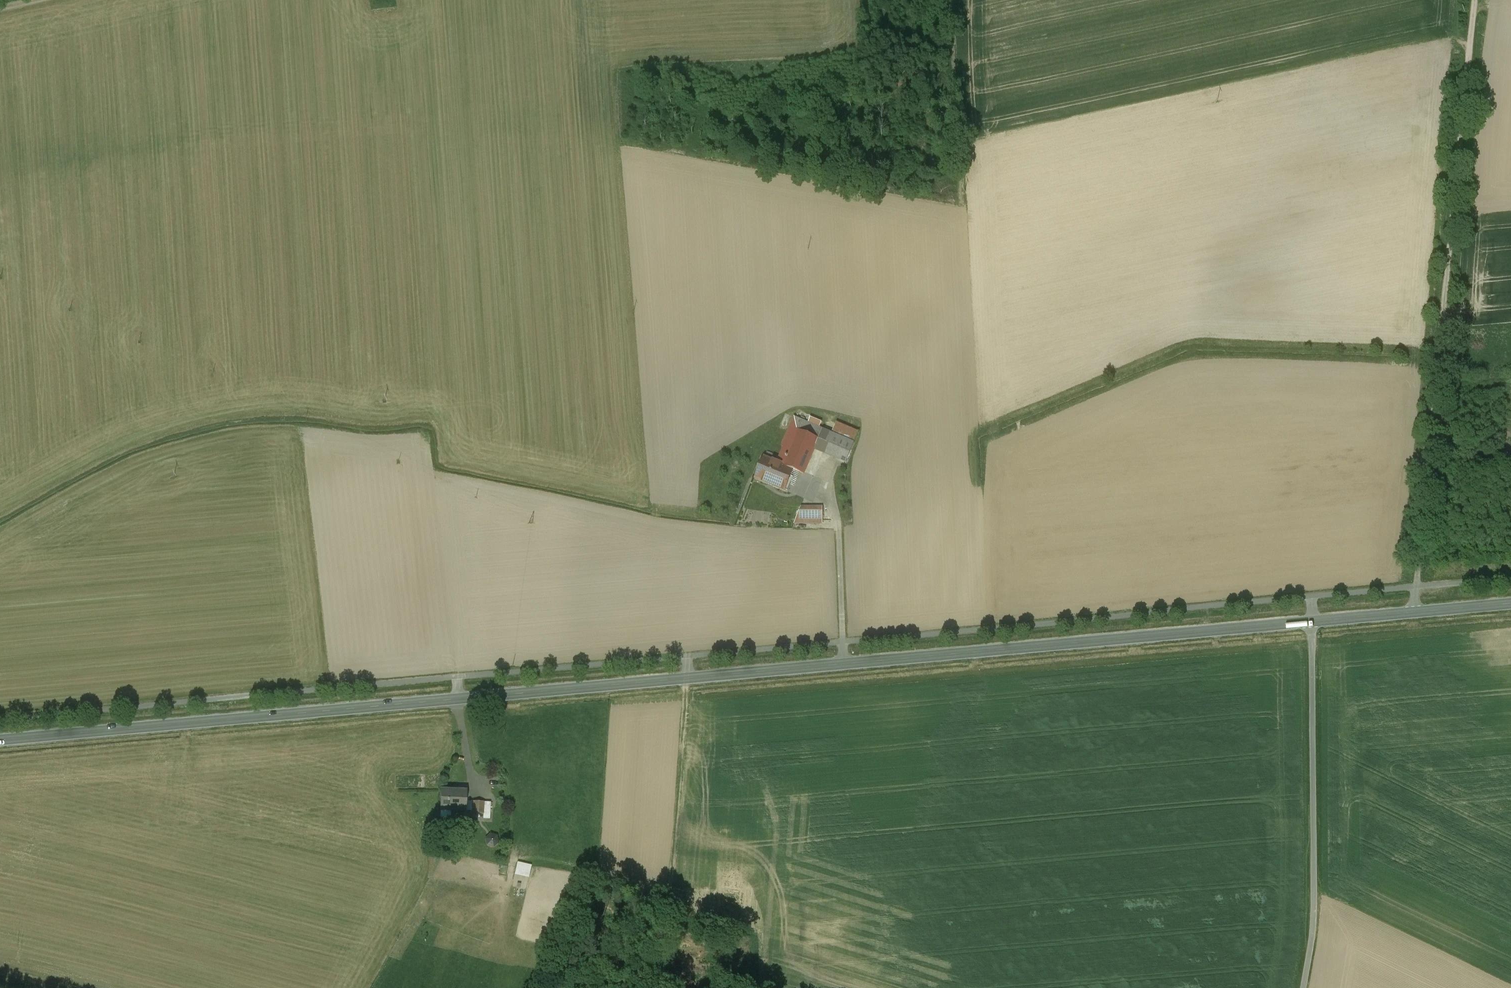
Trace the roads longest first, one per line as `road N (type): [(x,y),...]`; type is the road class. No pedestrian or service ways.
road 1 (secondary): [(1510,604),(0,741)]
road 2 (track): [(1475,0),(1415,589)]

